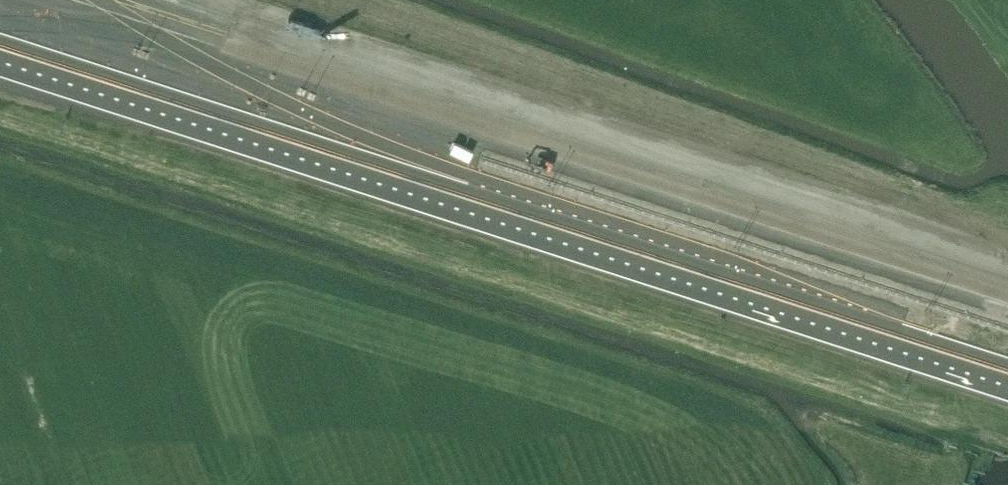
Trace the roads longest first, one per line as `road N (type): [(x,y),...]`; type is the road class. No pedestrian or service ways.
road 1 (motorway): [(0,47),(1007,372)]
road 2 (motorway): [(1007,288),(244,42)]
road 3 (motorway): [(244,42),(115,0)]

